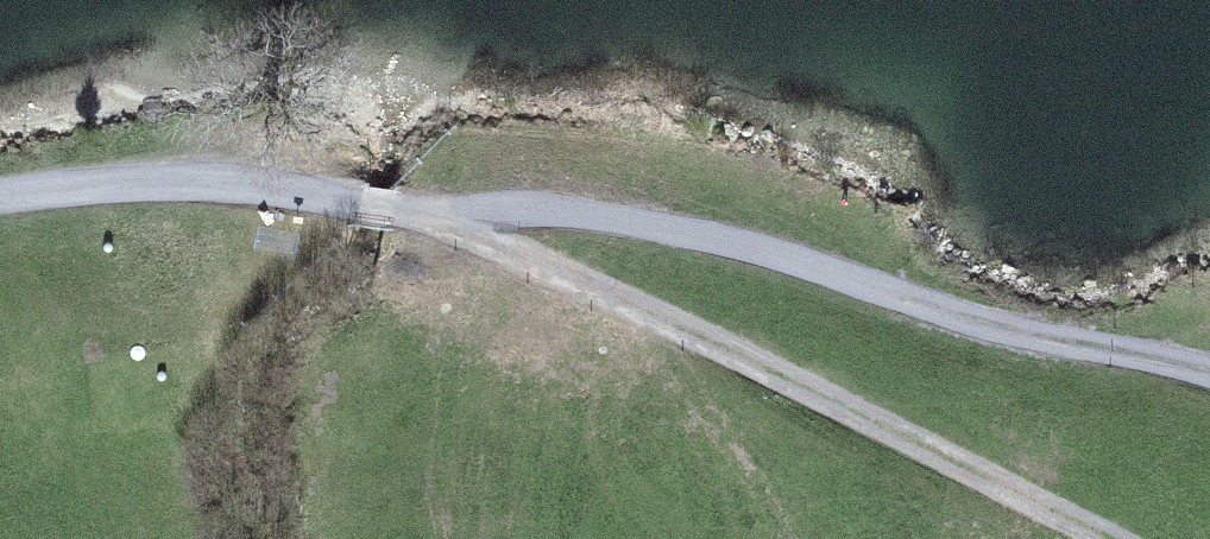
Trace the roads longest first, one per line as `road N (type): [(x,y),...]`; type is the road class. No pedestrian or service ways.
road 1 (track): [(0,201),(236,182),(445,216),(577,209),(753,247),(1036,339),(1169,359),(1209,375)]
road 2 (track): [(445,216),(1088,538)]

